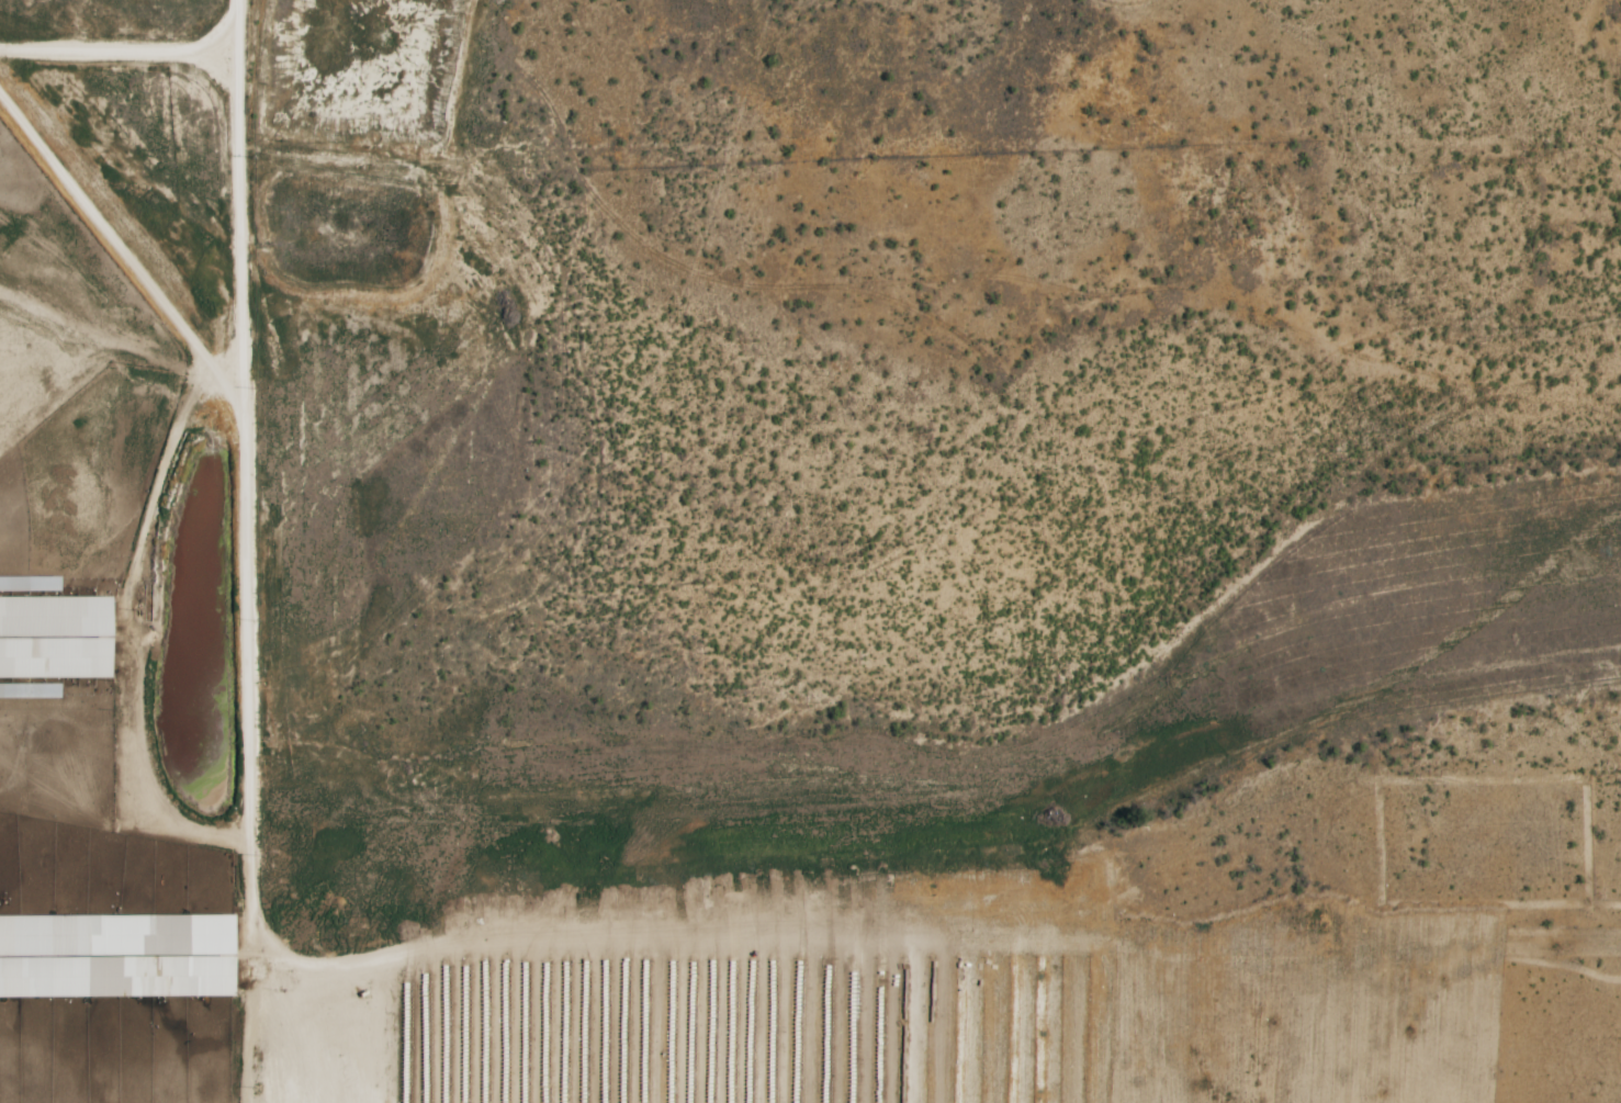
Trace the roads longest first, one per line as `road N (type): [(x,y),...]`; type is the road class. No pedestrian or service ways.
road 1 (track): [(250,1102),(239,0)]

